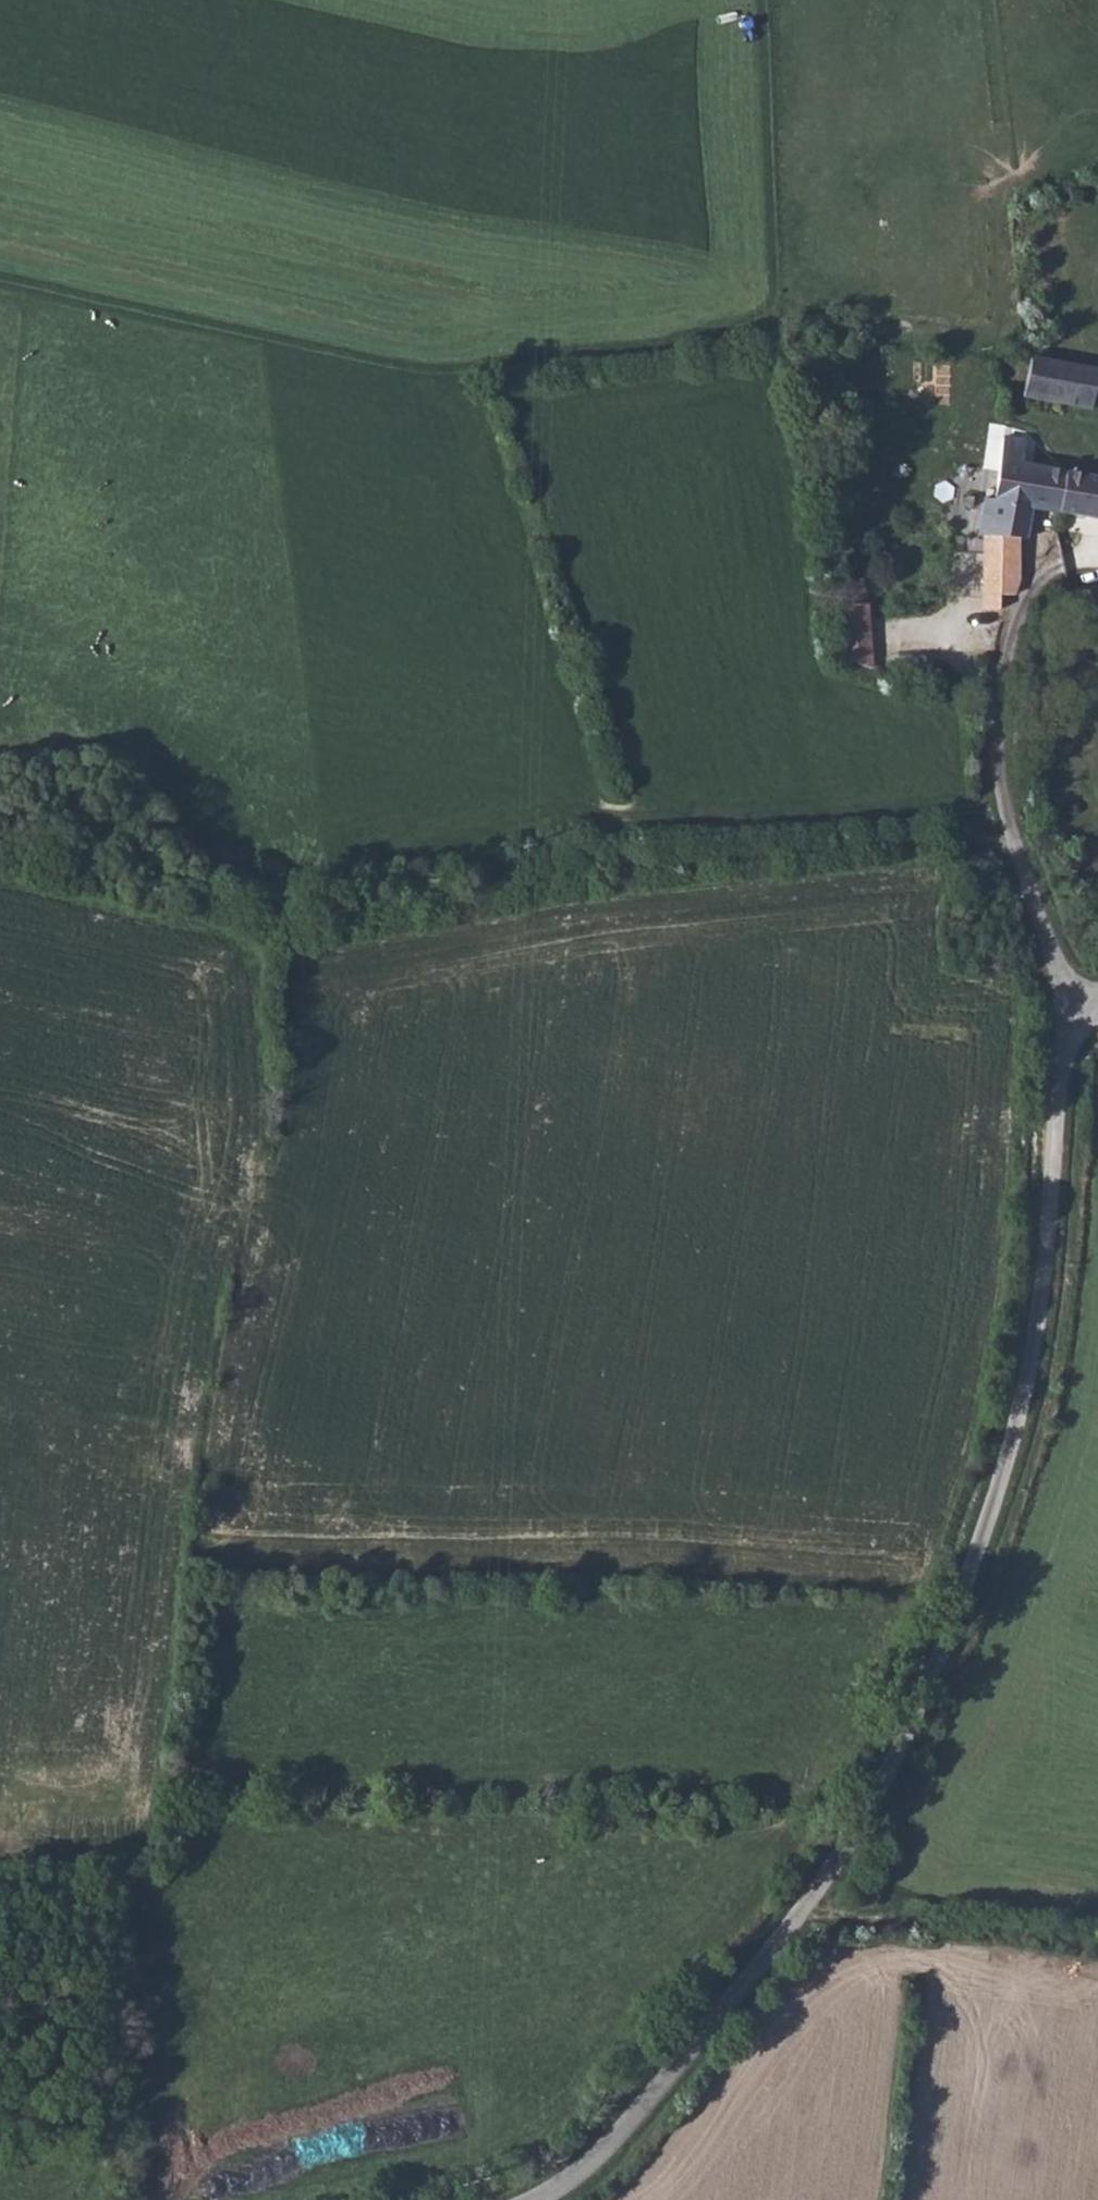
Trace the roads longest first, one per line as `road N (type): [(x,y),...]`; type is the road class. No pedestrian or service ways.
road 1 (unclassified): [(545,2199),(600,2159),(667,2083),(815,1895),(880,1791),(933,1672),(1004,1460),(1029,1351),(1073,1017)]
road 2 (unclassified): [(1073,1017),(1000,832),(993,725),(1014,625)]

